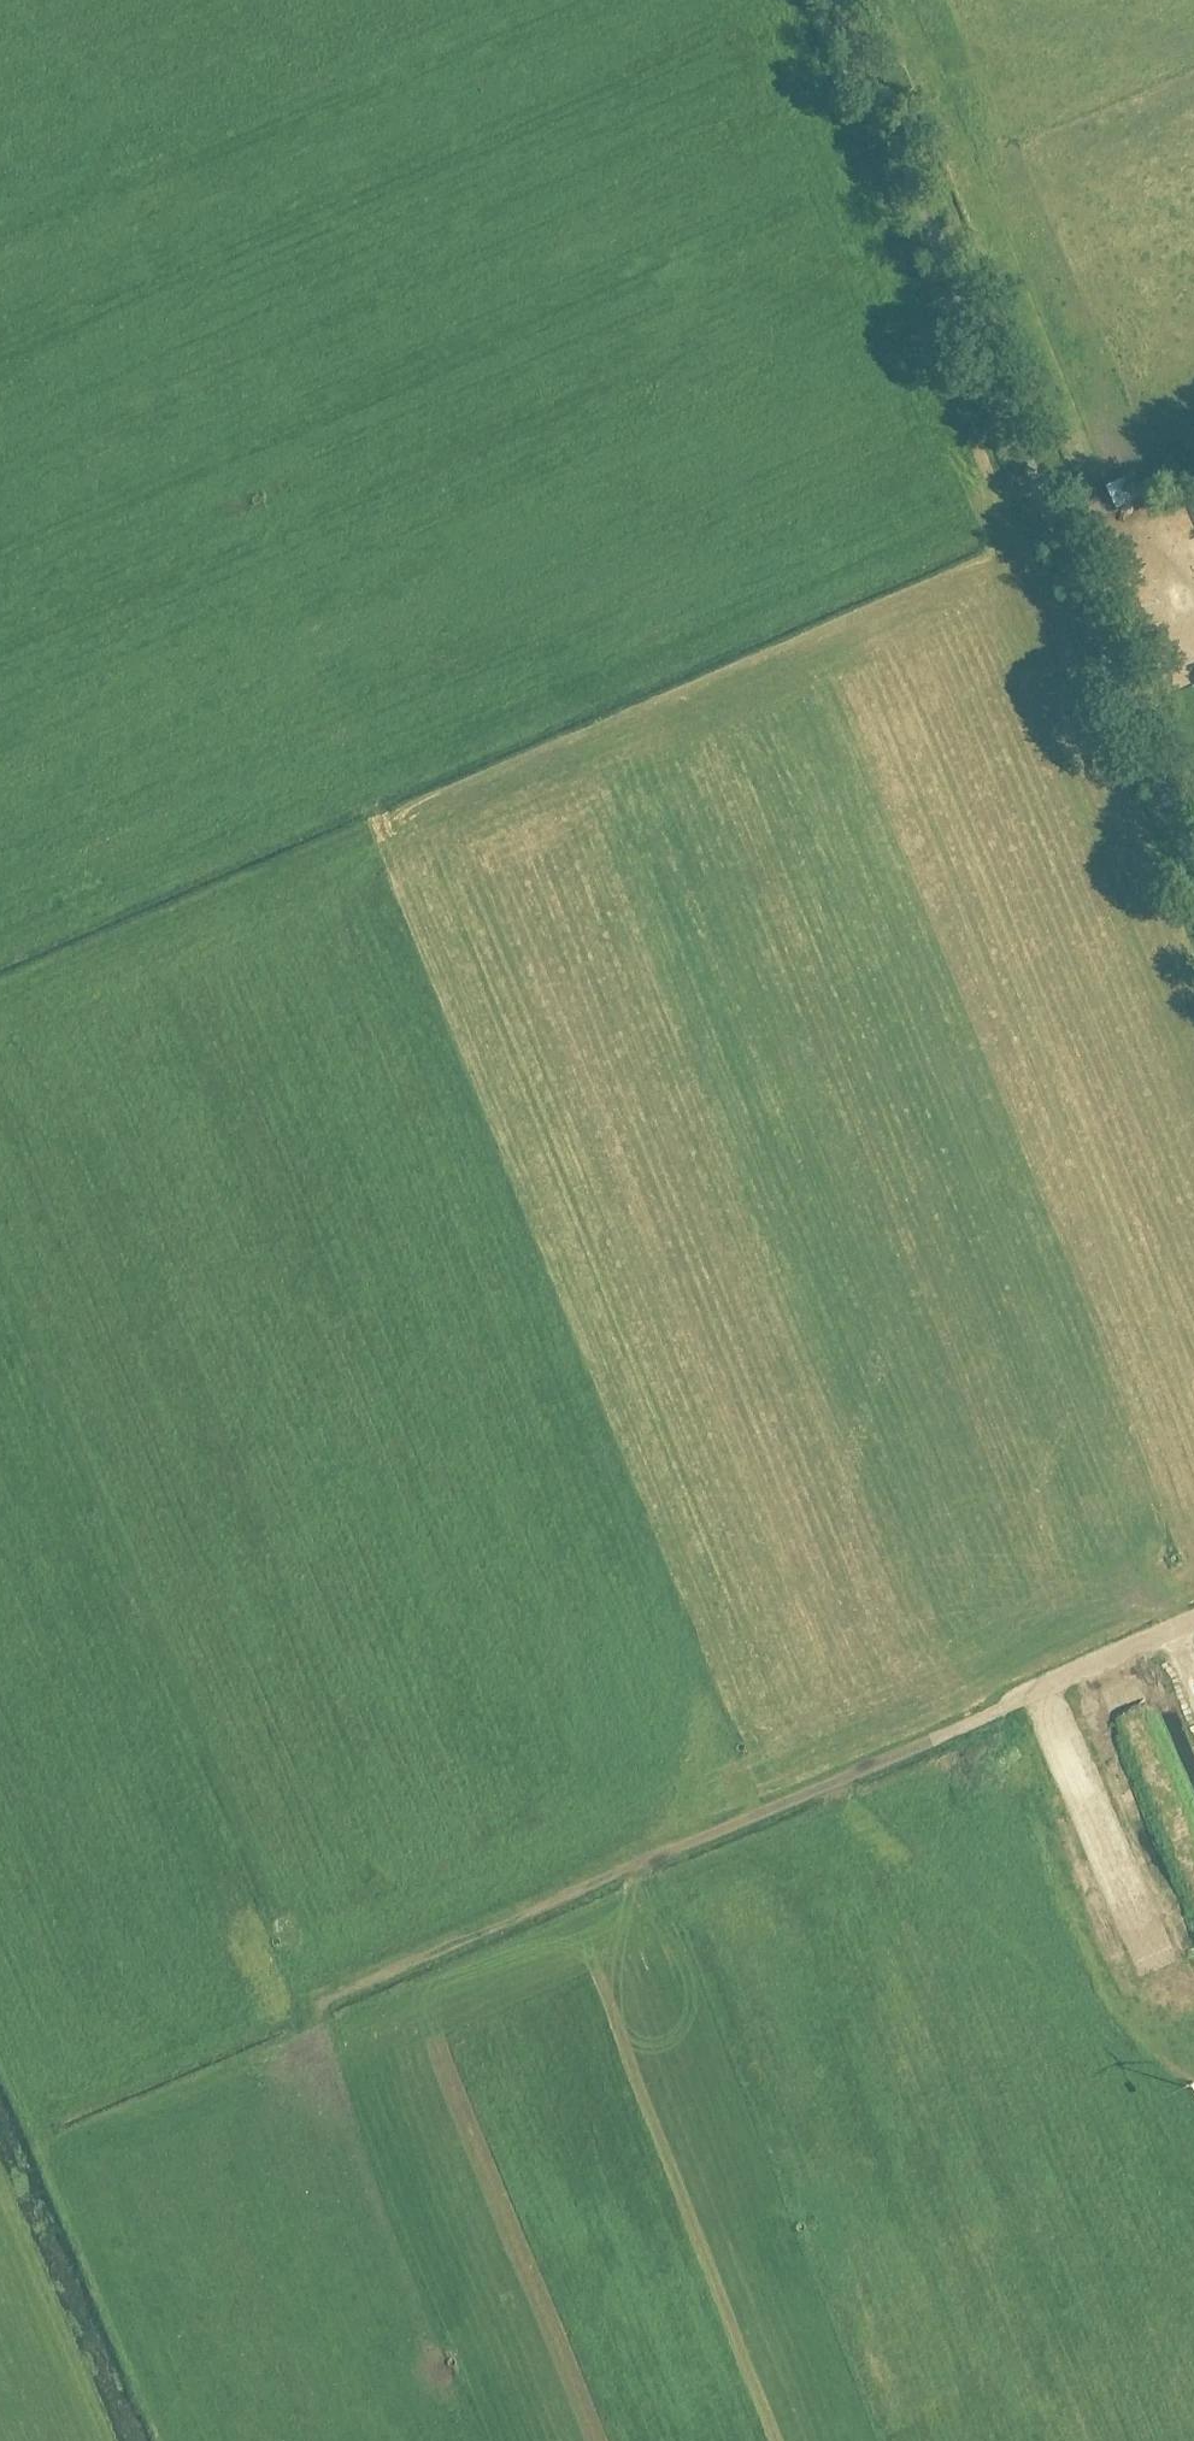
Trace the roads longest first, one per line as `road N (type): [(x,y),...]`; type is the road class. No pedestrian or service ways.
road 1 (unclassified): [(1193,866),(833,0)]

